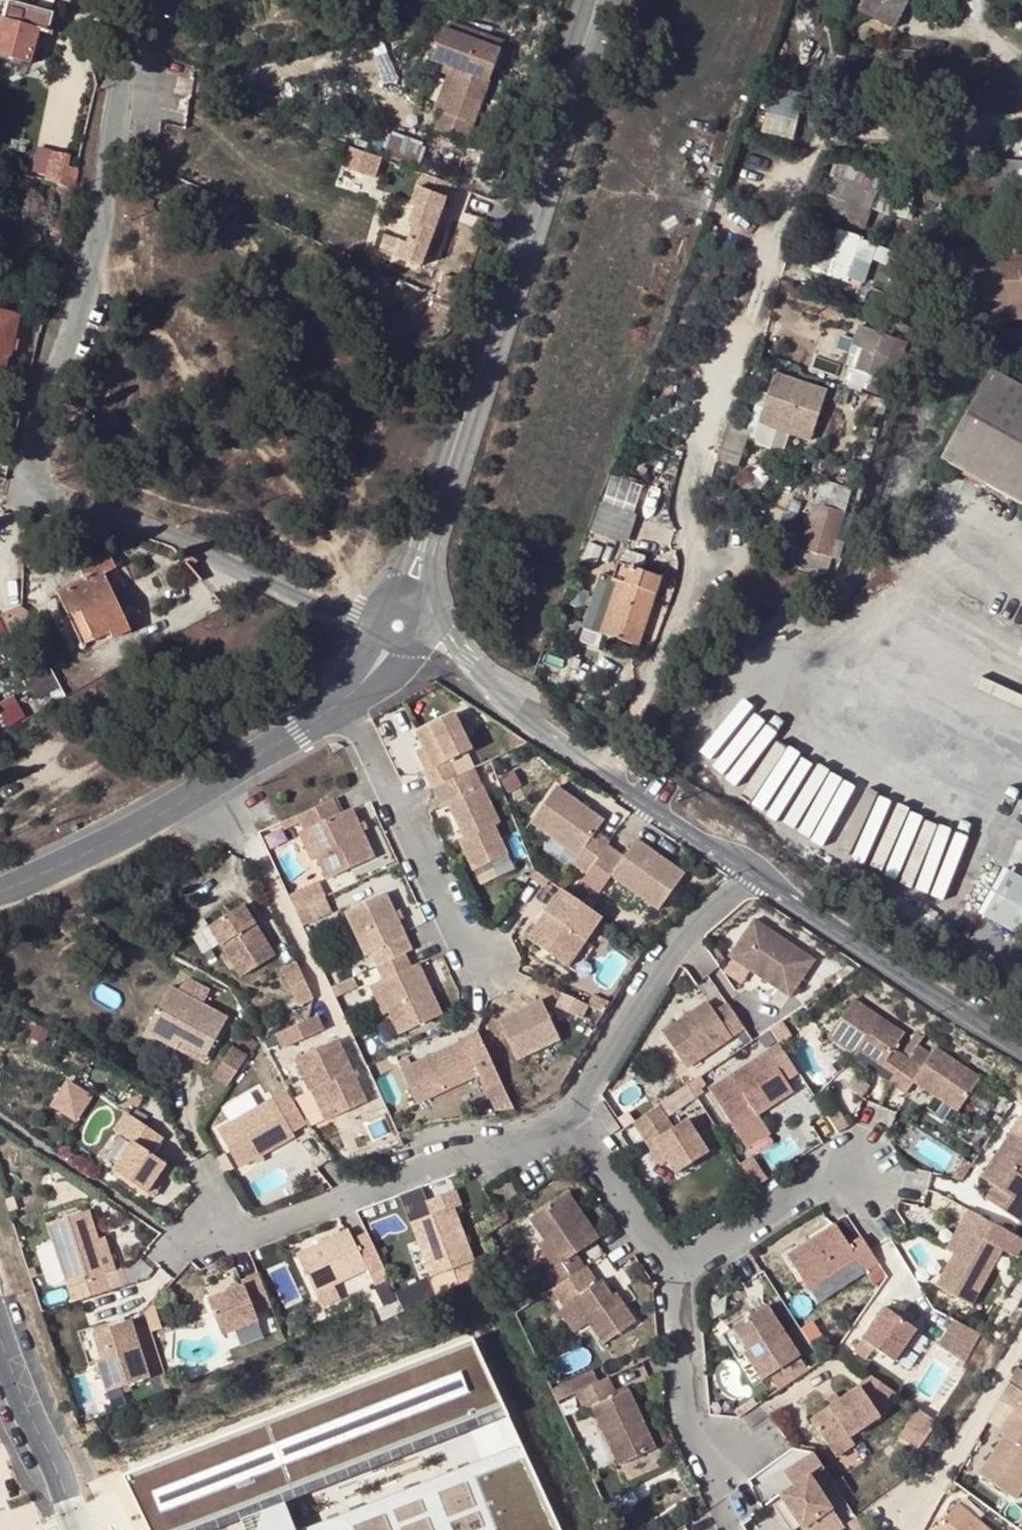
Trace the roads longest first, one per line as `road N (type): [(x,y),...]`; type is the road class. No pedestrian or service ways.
road 1 (residential): [(148,0),(88,291),(38,448),(39,480),(355,619),(380,621)]
road 2 (unclassified): [(615,775),(696,576),(689,495),(816,125)]
road 3 (unclassified): [(598,0),(423,544)]
road 4 (unclassified): [(191,1218),(259,1232),(569,1119)]
road 5 (unclassified): [(0,893),(160,815),(346,703)]
road 6 (residential): [(1021,1044),(749,874)]
road 7 (unclassified): [(569,1119),(682,941),(749,874)]
road 8 (unclassified): [(471,958),(346,703)]
road 9 (residential): [(615,775),(506,701),(434,630)]
road 10 (unclassified): [(756,1454),(691,1426),(678,1272)]
road 11 (unclassified): [(867,1157),(678,1272)]
road 12 (unclassified): [(913,1529),(1021,1337)]
road 13 (residential): [(0,1337),(82,1529)]
road 14 (unclassified): [(678,1272),(569,1119)]
road 15 (residential): [(749,874),(615,775)]

